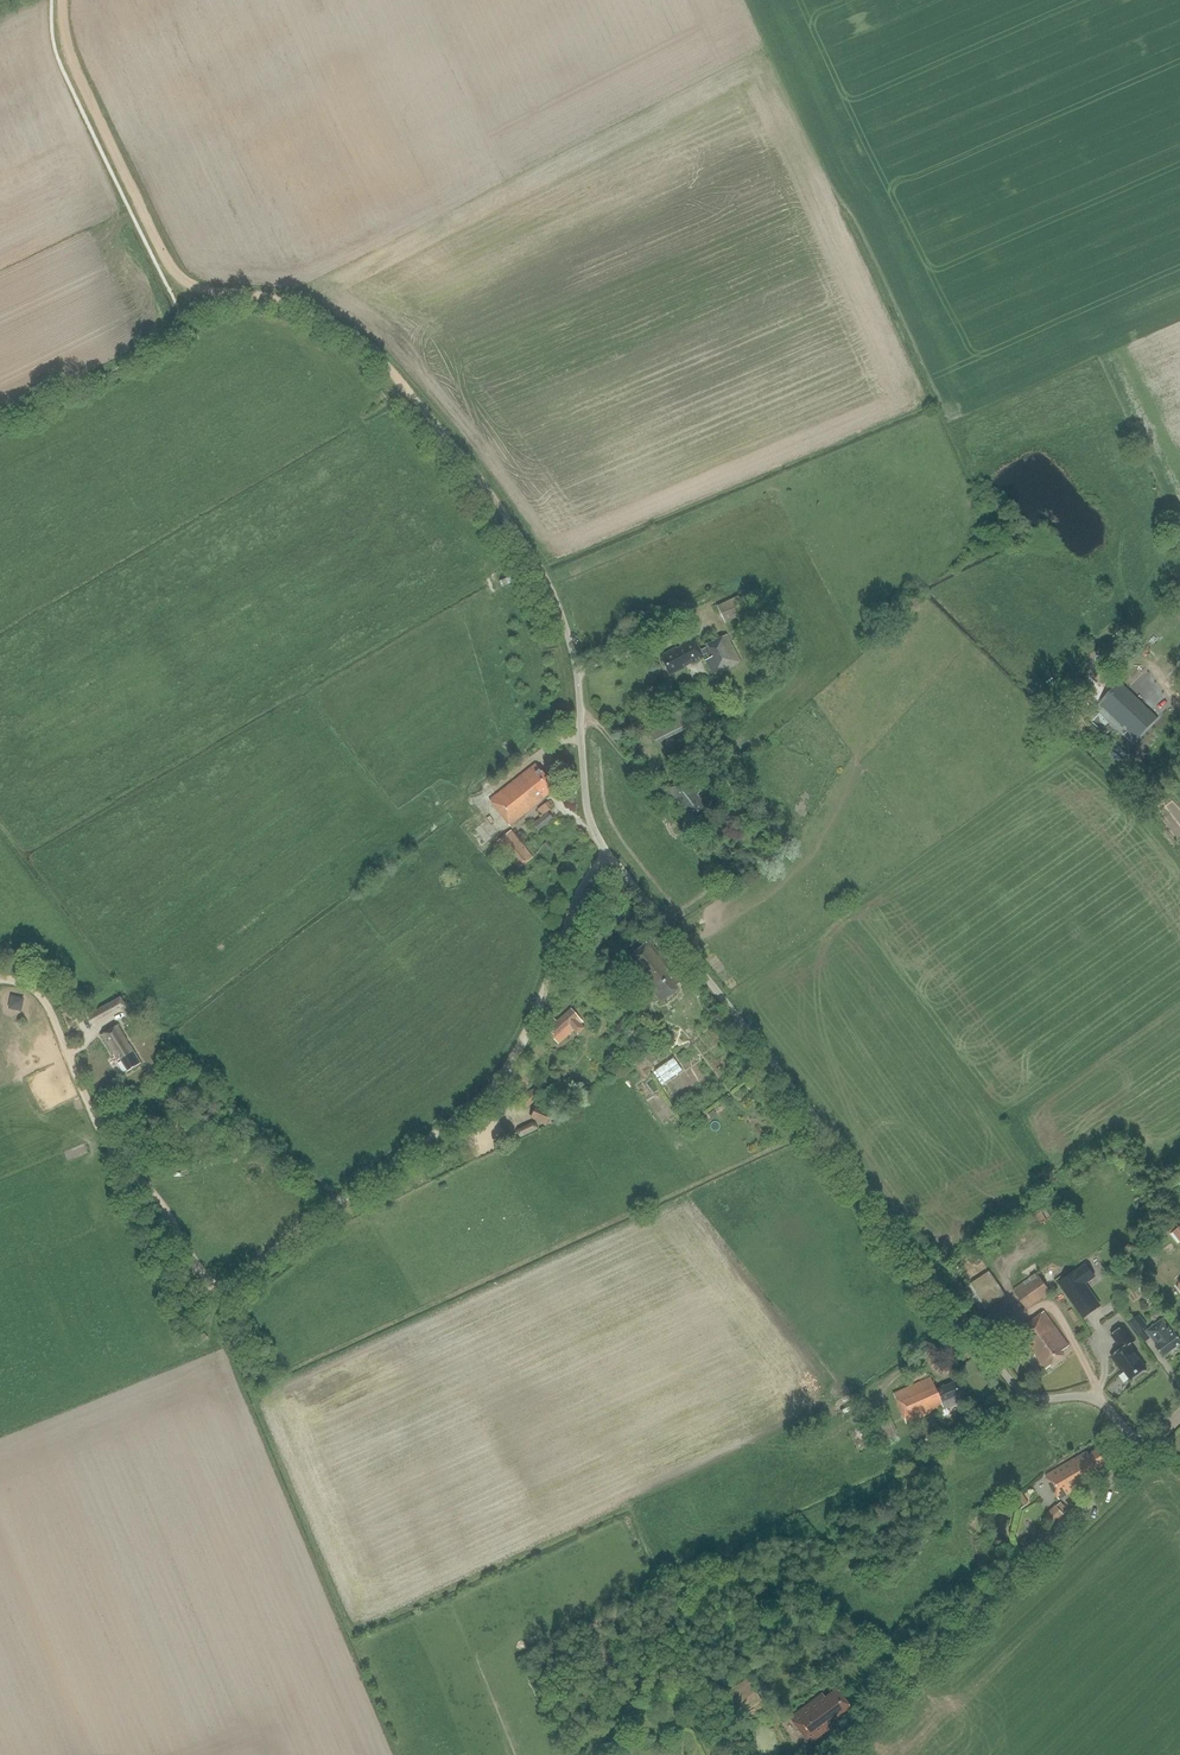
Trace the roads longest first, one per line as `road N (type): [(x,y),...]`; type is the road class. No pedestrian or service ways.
road 1 (unclassified): [(1141,1451),(1104,1404),(1029,1397),(1010,1379),(607,851),(588,806),(576,660)]
road 2 (track): [(607,851),(582,885),(531,1025),(497,1082),(232,1285),(201,1275),(165,1211),(105,1139),(49,1006),(35,990),(0,979)]
road 3 (track): [(820,1124),(252,1387)]
road 4 (track): [(576,660),(539,567),(413,396),(325,317),(296,304),(208,291)]
road 5 (unclassified): [(836,1754),(1141,1451)]
road 6 (track): [(208,291),(172,268),(78,73),(63,0)]

